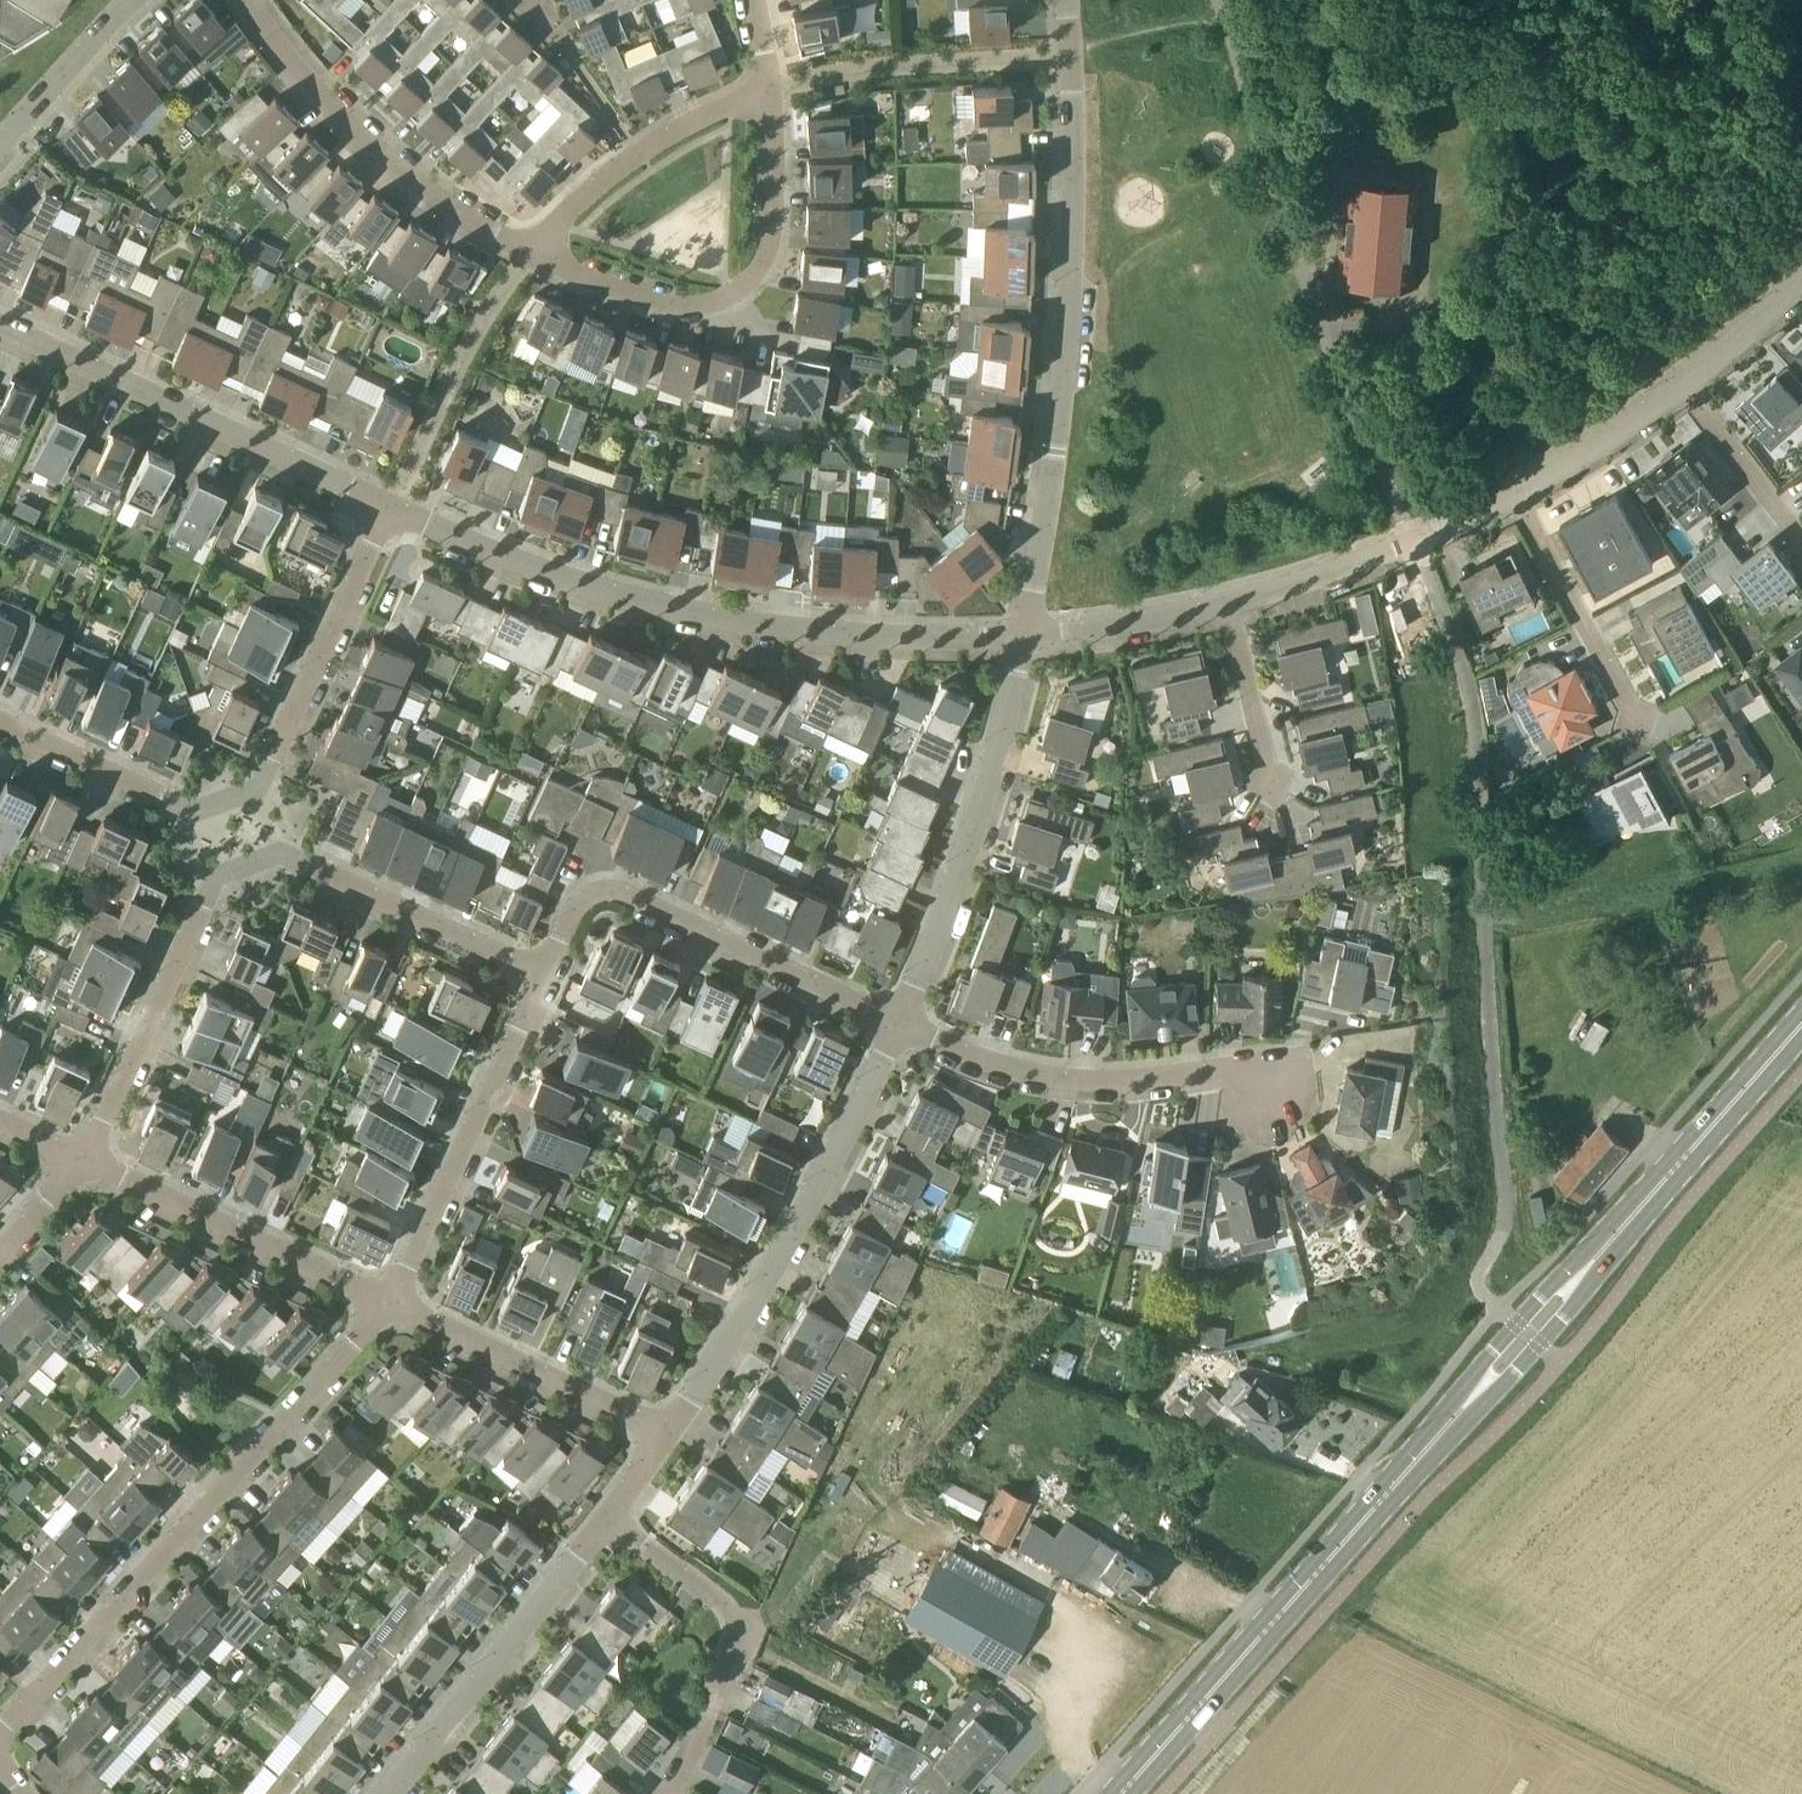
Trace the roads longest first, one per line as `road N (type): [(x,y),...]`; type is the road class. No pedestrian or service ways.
road 1 (secondary): [(1124,1793),(1801,1026)]
road 2 (residential): [(87,1164),(218,880),(280,857),(548,977)]
road 3 (residential): [(1026,633),(828,636),(676,612),(529,568),(388,510)]
road 4 (residential): [(1026,633),(1068,324),(1063,0)]
road 5 (residential): [(388,510),(259,789),(195,812),(0,722)]
road 6 (residential): [(0,1738),(394,1303)]
road 7 (residential): [(680,1437),(783,1275),(902,1025)]
road 8 (residential): [(773,89),(772,215),(762,272),(739,297),(692,311),(620,294),(524,251)]
road 9 (residential): [(902,1025),(624,893),(603,891),(577,908),(548,977)]
road 10 (residential): [(388,510),(0,332)]
road 11 (residential): [(902,1025),(1006,726),(1026,633)]
road 12 (residential): [(1268,1087),(1222,1075),(1106,1085),(1039,1076),(902,1025)]
road 13 (residential): [(524,251),(399,172),(335,114),(249,0)]
road 14 (residential): [(548,977),(394,1303)]
road 15 (residential): [(683,1793),(745,1619),(611,1526)]
road 16 (residential): [(402,1793),(611,1526)]
road 17 (residential): [(394,1303),(87,1164)]
road 18 (residential): [(680,1437),(394,1303)]
road 19 (residential): [(1518,500),(1416,548),(1229,608)]
road 20 (residential): [(524,251),(629,157),(773,89)]
road 21 (residential): [(1646,741),(1518,500)]
road 22 (residential): [(0,153),(140,0)]
road 23 (residential): [(1229,608),(1026,633)]
road 24 (residential): [(1682,392),(1652,421),(1518,500)]
road 25 (residential): [(1801,547),(1682,392)]
road 26 (residential): [(1270,793),(1229,608)]
road 27 (residential): [(1801,284),(1682,392)]
road 28 (residential): [(0,1257),(87,1164)]

